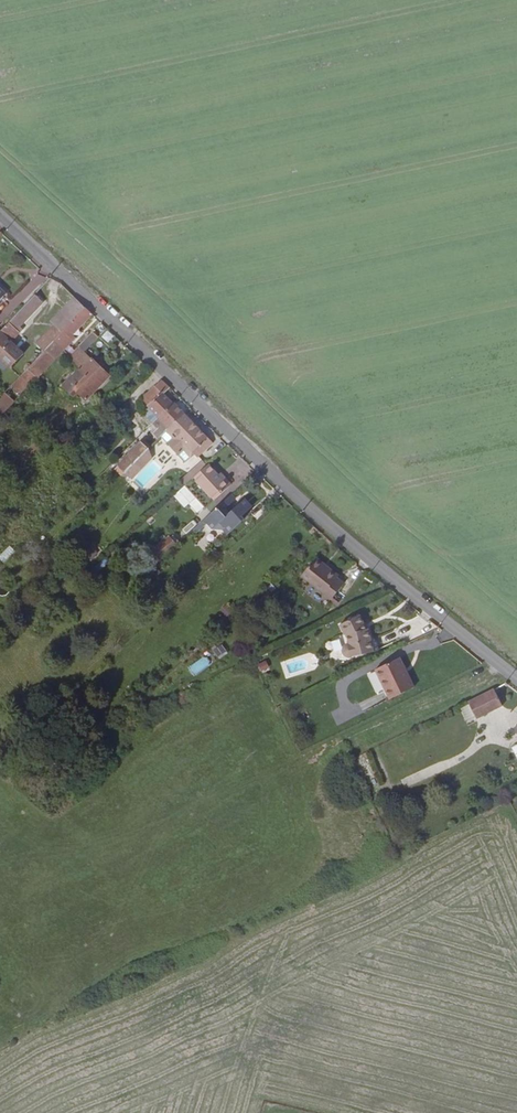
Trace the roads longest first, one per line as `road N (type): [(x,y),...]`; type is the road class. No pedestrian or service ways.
road 1 (residential): [(0,219),(313,514),(516,681)]

